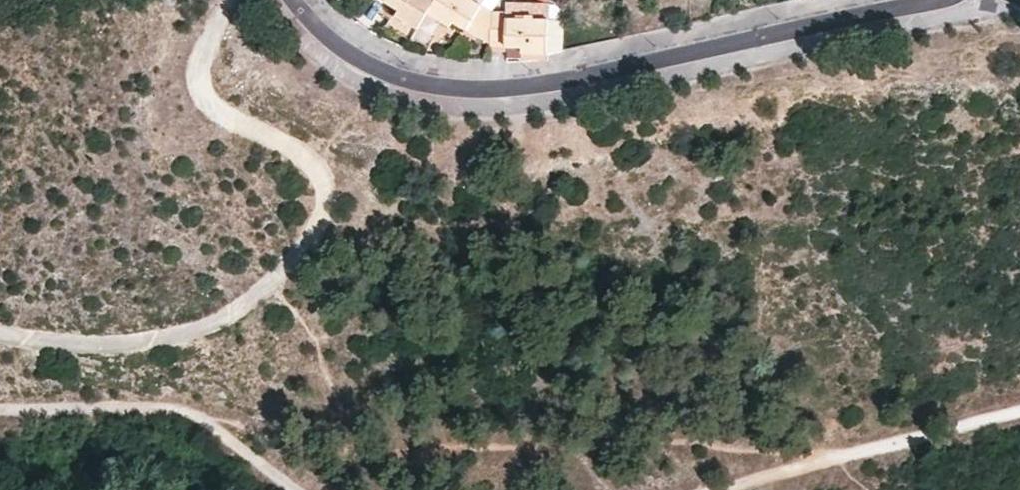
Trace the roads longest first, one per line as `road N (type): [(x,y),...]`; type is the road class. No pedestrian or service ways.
road 1 (residential): [(297,0),(339,44),(380,68),(427,82),(492,87),(563,81),(913,0)]

